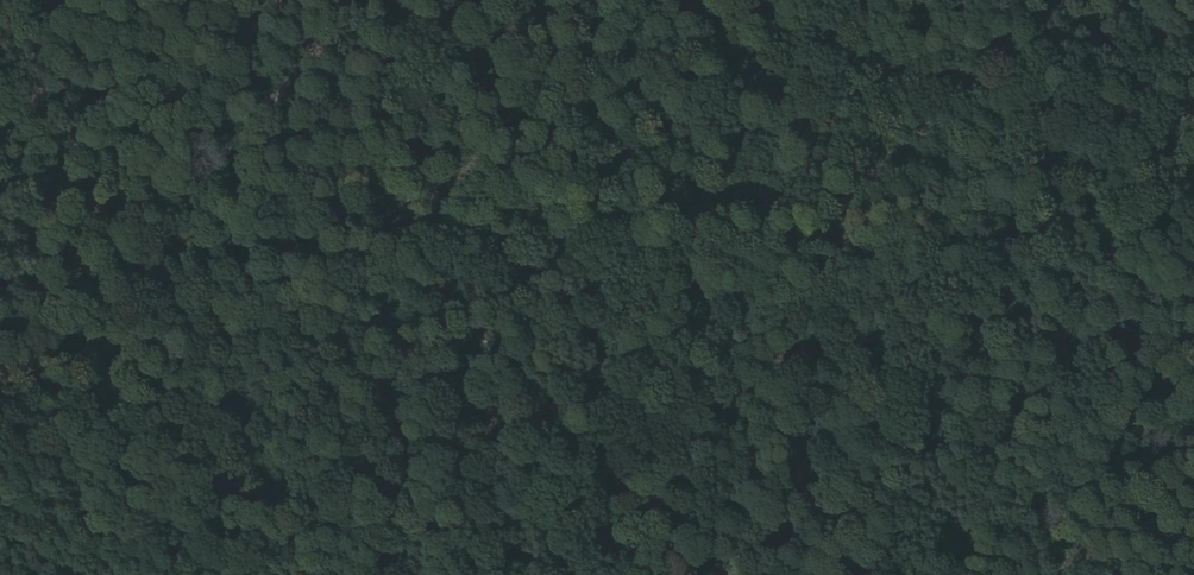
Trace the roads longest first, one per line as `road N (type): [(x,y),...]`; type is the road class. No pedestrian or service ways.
road 1 (track): [(0,156),(241,115),(373,118),(585,122),(707,147),(841,150),(1193,181)]

